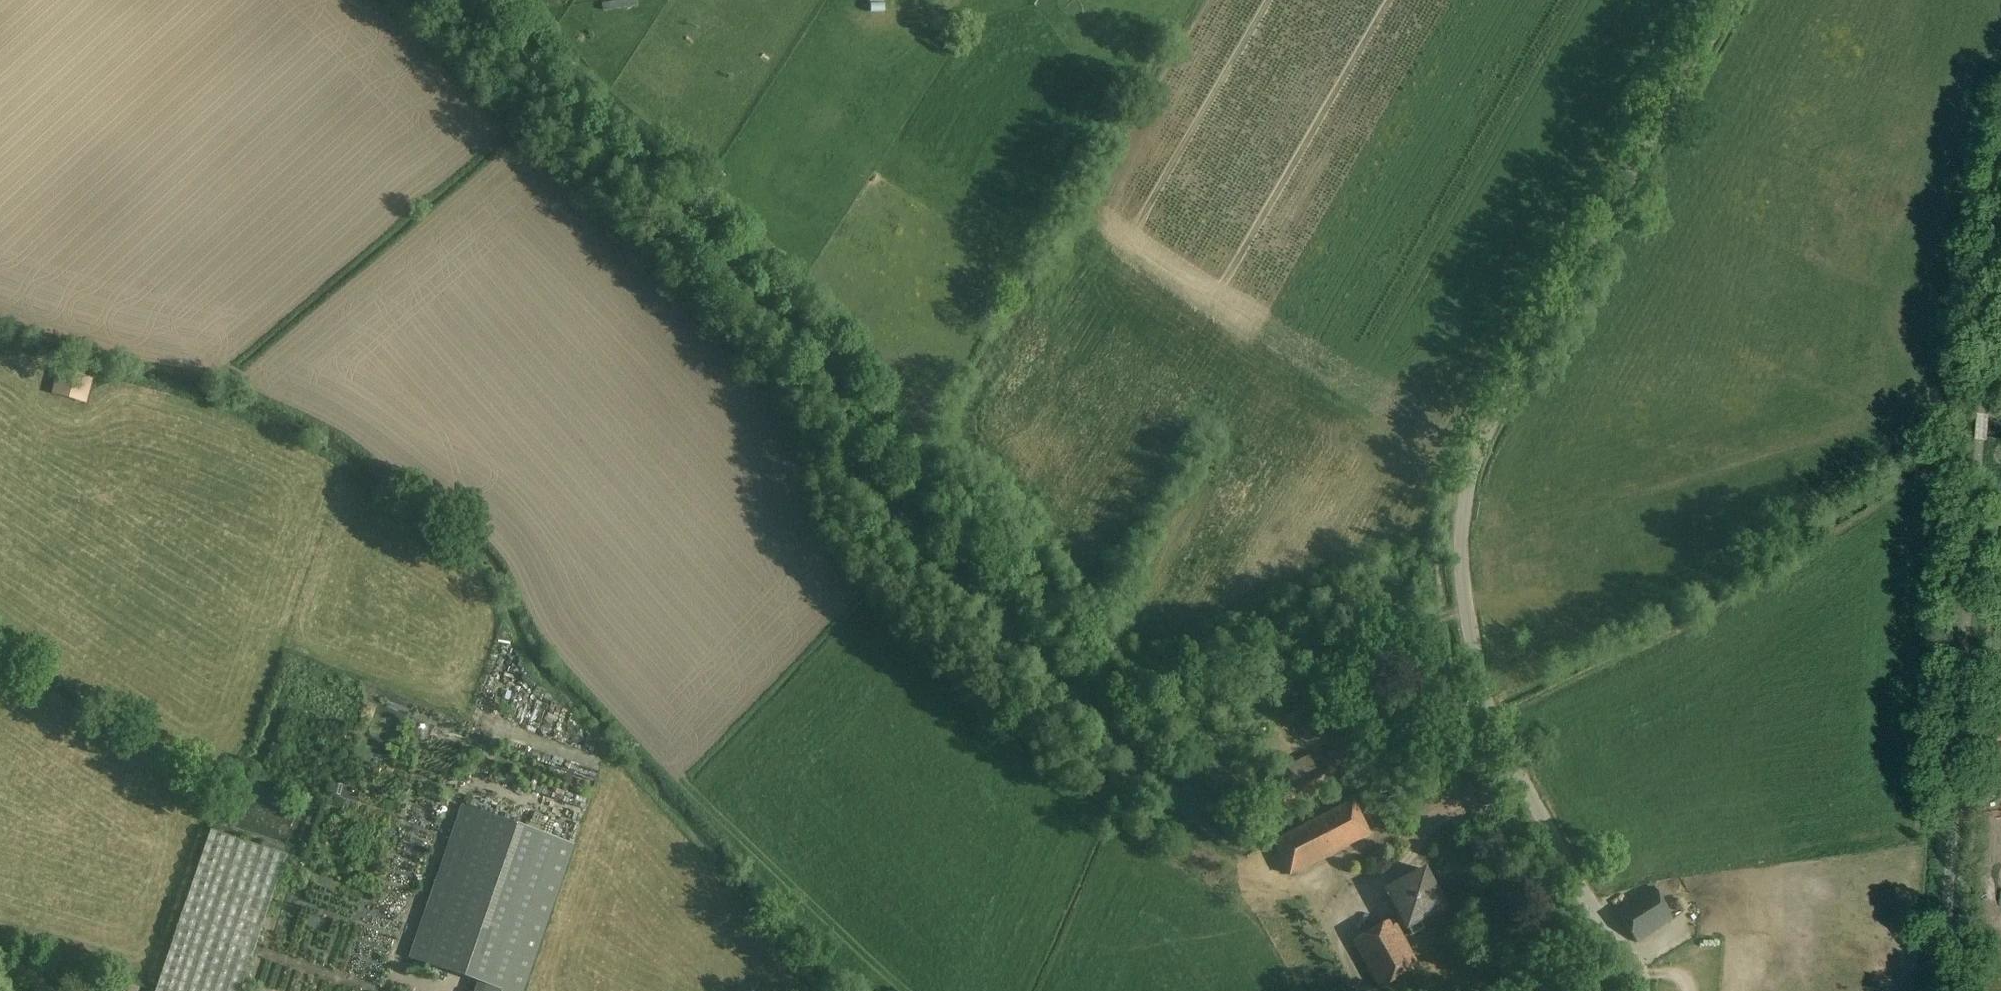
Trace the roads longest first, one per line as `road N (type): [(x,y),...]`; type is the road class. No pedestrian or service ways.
road 1 (unclassified): [(1607,939),(1490,714),(1470,636),(1462,521),(1472,458),(1731,0)]

